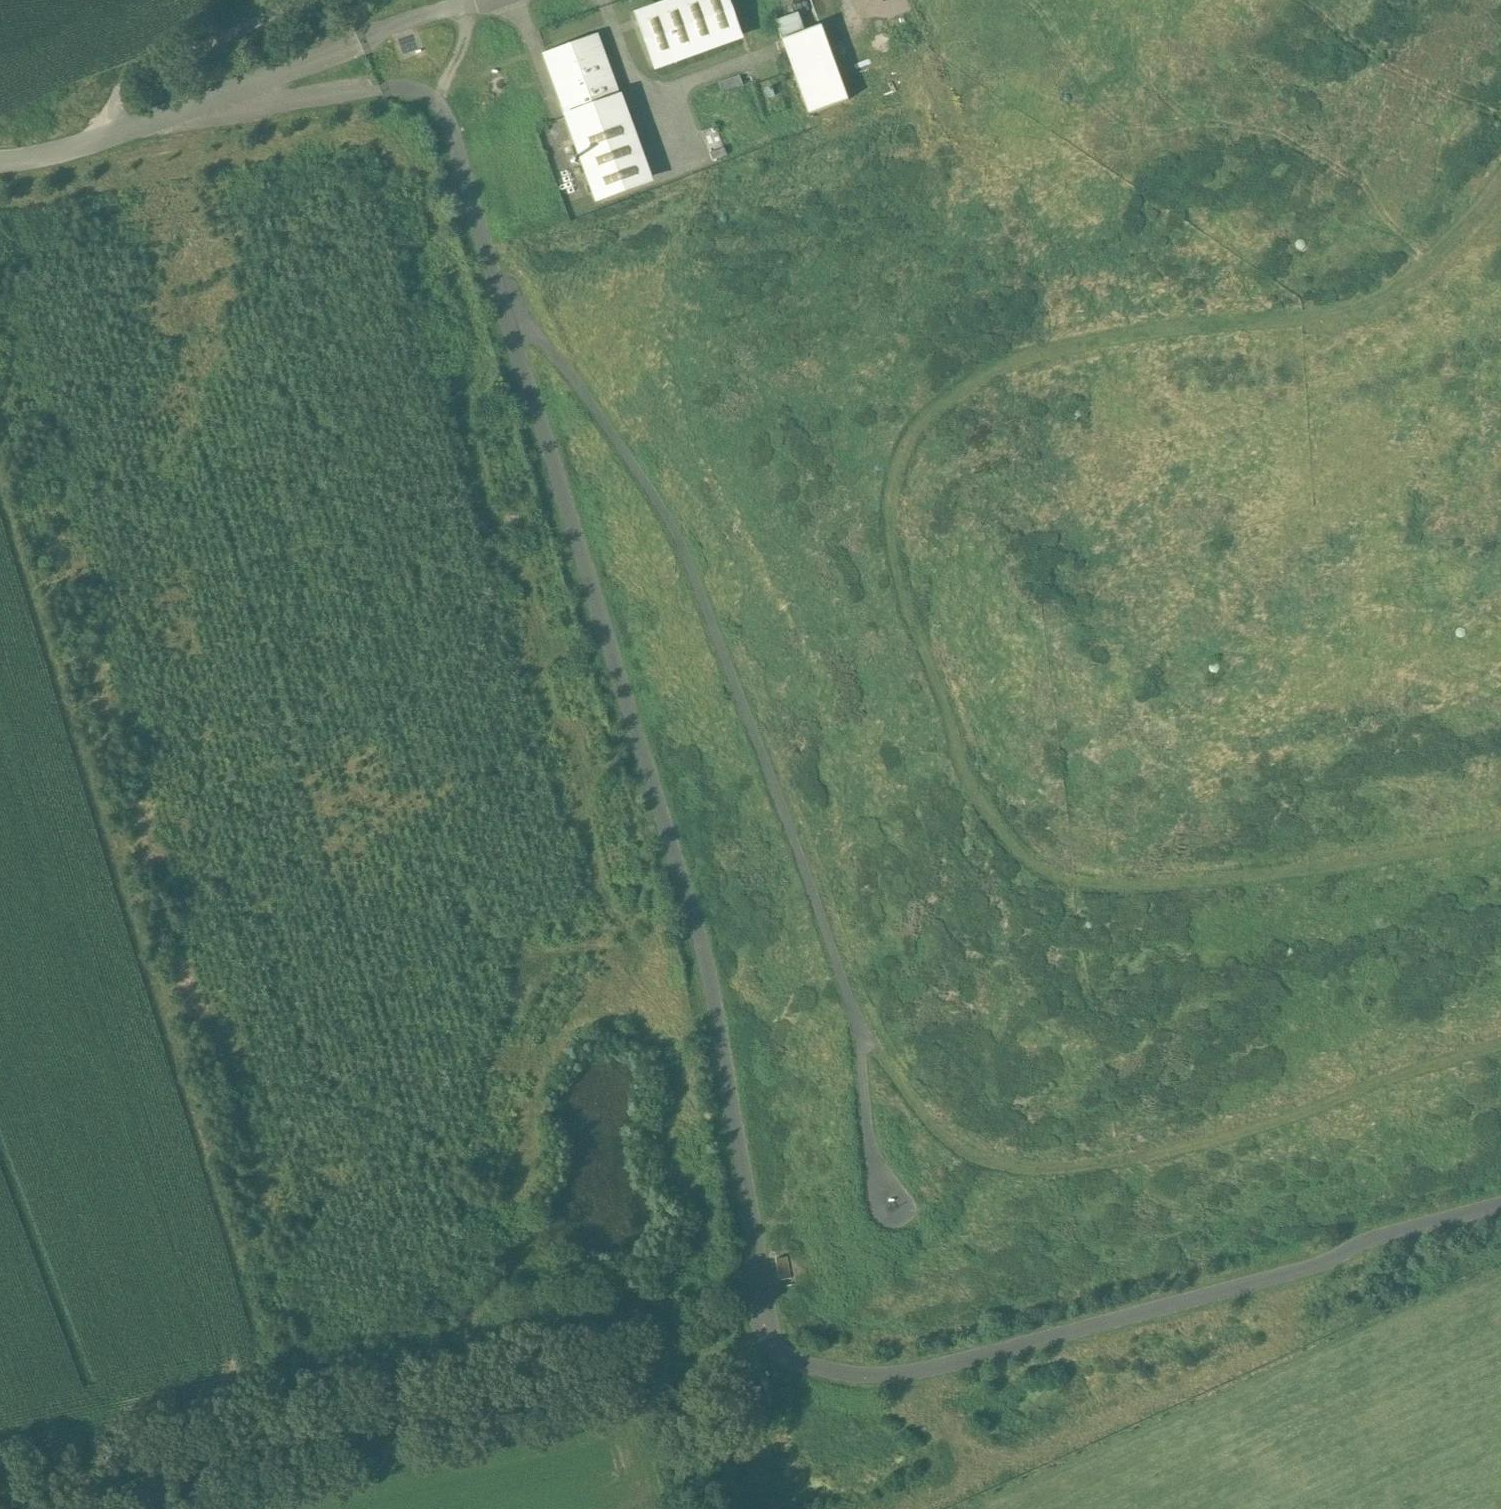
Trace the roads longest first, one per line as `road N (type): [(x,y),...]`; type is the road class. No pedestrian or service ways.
road 1 (track): [(1500,832),(1182,885),(1086,886),(1045,877),(1022,863),(972,799),(893,582),(885,516),(903,444),(967,384),(1081,344),(1314,321),(1370,306),(1458,241),(1500,189)]
road 2 (track): [(1500,1046),(1178,1148),(1016,1170),(967,1157),(922,1119),(853,1013)]
road 3 (unclassified): [(0,159),(243,99)]

